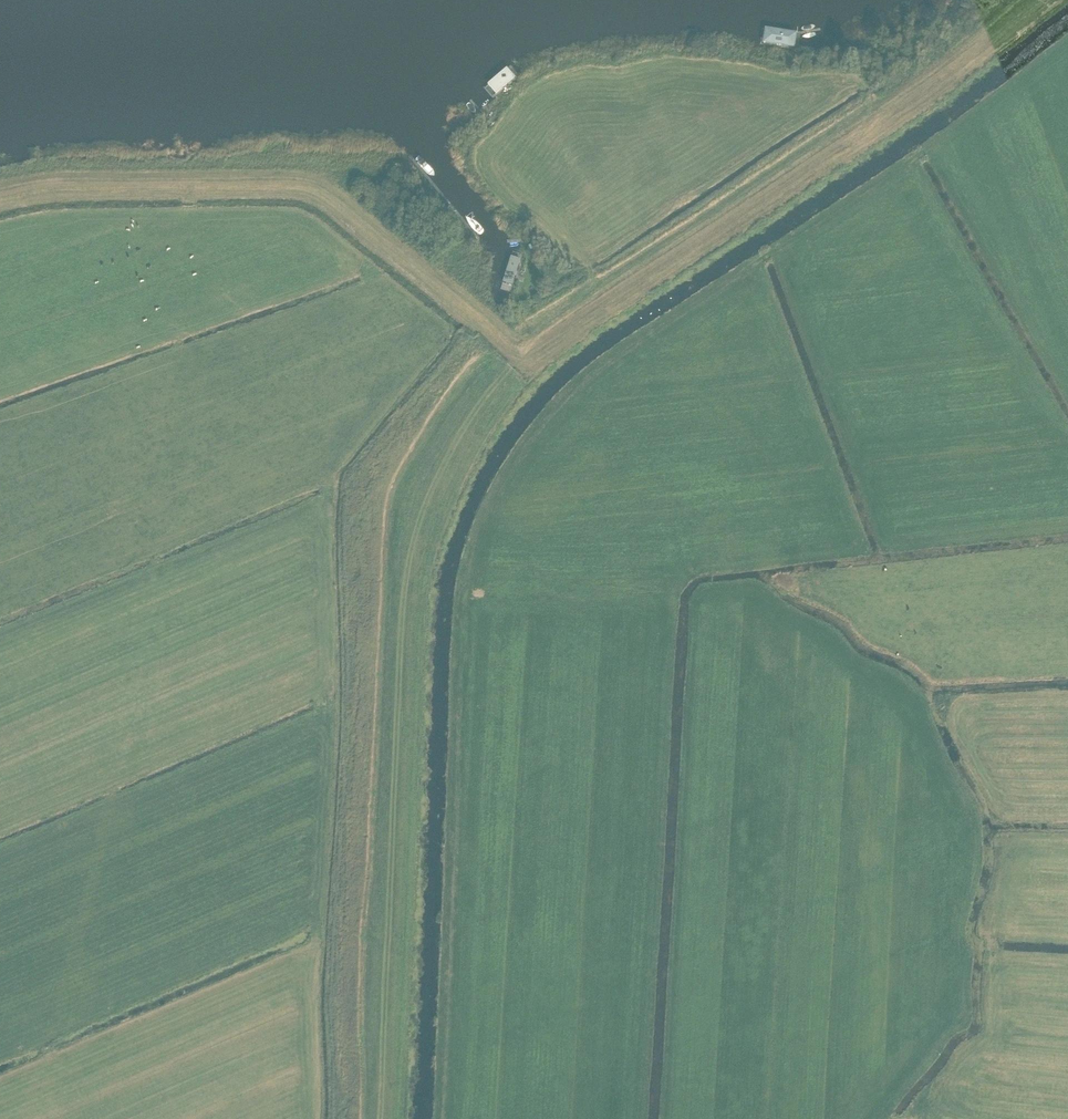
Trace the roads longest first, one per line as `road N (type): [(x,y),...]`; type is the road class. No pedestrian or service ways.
road 1 (track): [(0,191),(53,181),(313,184),(510,338),(529,340),(944,65),(1022,0)]

